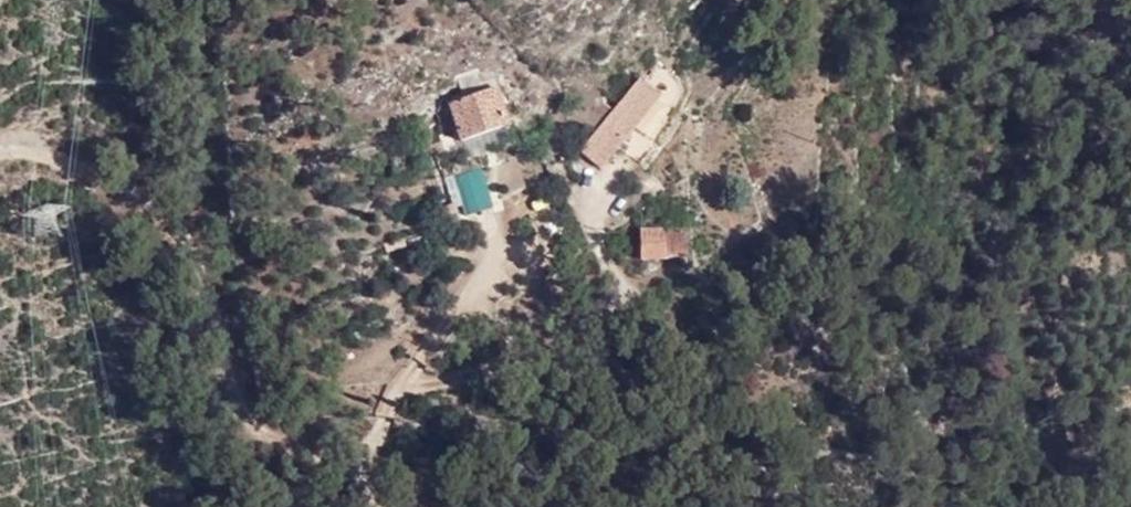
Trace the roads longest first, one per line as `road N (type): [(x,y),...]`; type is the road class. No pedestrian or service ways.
road 1 (track): [(404,506),(271,434),(228,394),(206,278),(168,223),(115,173),(30,161),(0,166)]
road 2 (track): [(409,378),(556,334),(614,265),(593,213),(551,158)]
road 3 (track): [(353,475),(397,395),(477,286)]

